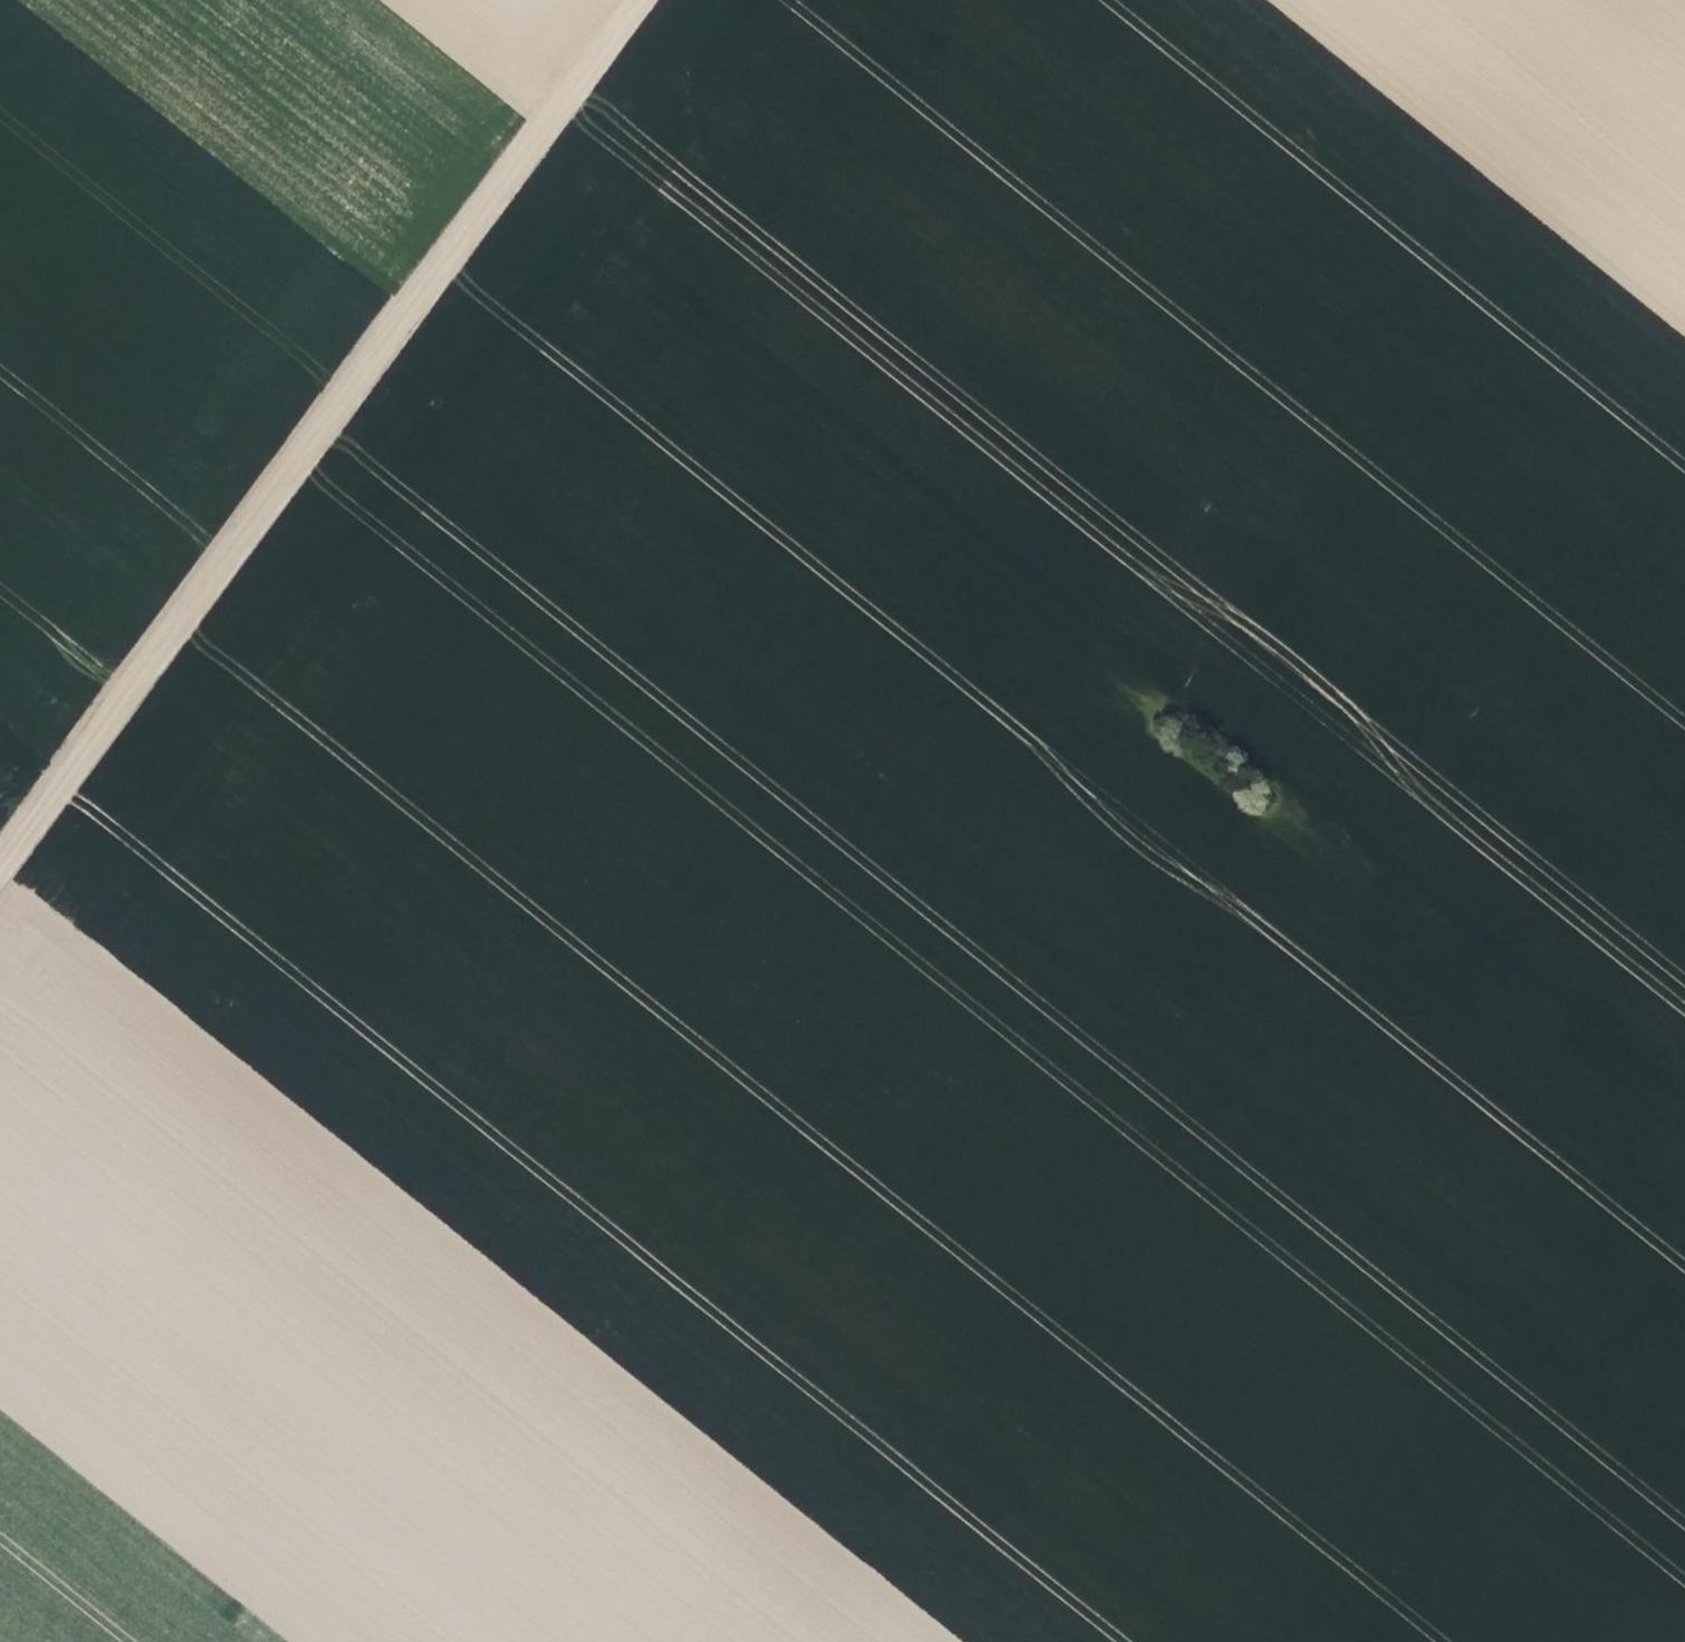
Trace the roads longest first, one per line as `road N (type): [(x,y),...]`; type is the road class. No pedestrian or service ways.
road 1 (track): [(635,0),(0,861)]

